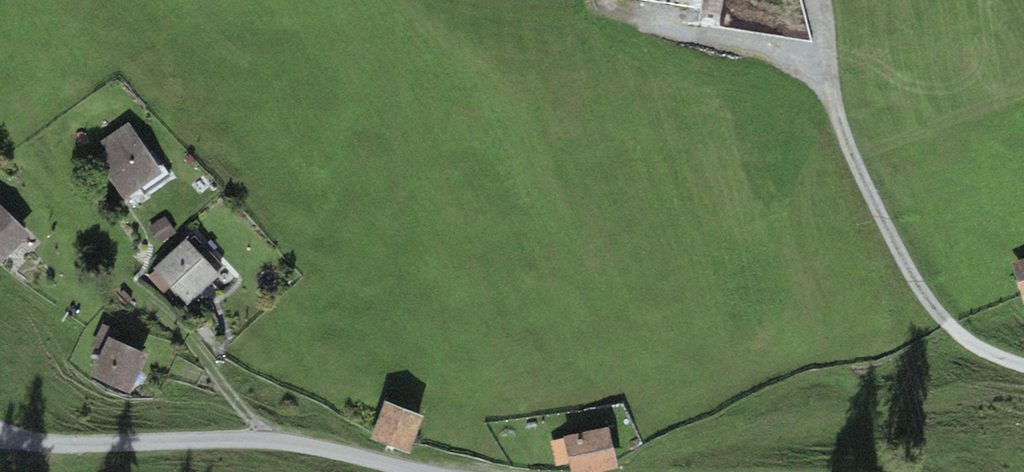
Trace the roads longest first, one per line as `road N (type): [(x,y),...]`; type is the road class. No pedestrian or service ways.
road 1 (track): [(1023,366),(958,335),(911,275),(834,117),(820,0)]
road 2 (residential): [(261,442),(173,322),(117,275),(26,155)]
road 3 (unclassified): [(261,442),(82,447),(0,439)]
road 4 (unclassified): [(410,471),(314,446),(261,442)]

